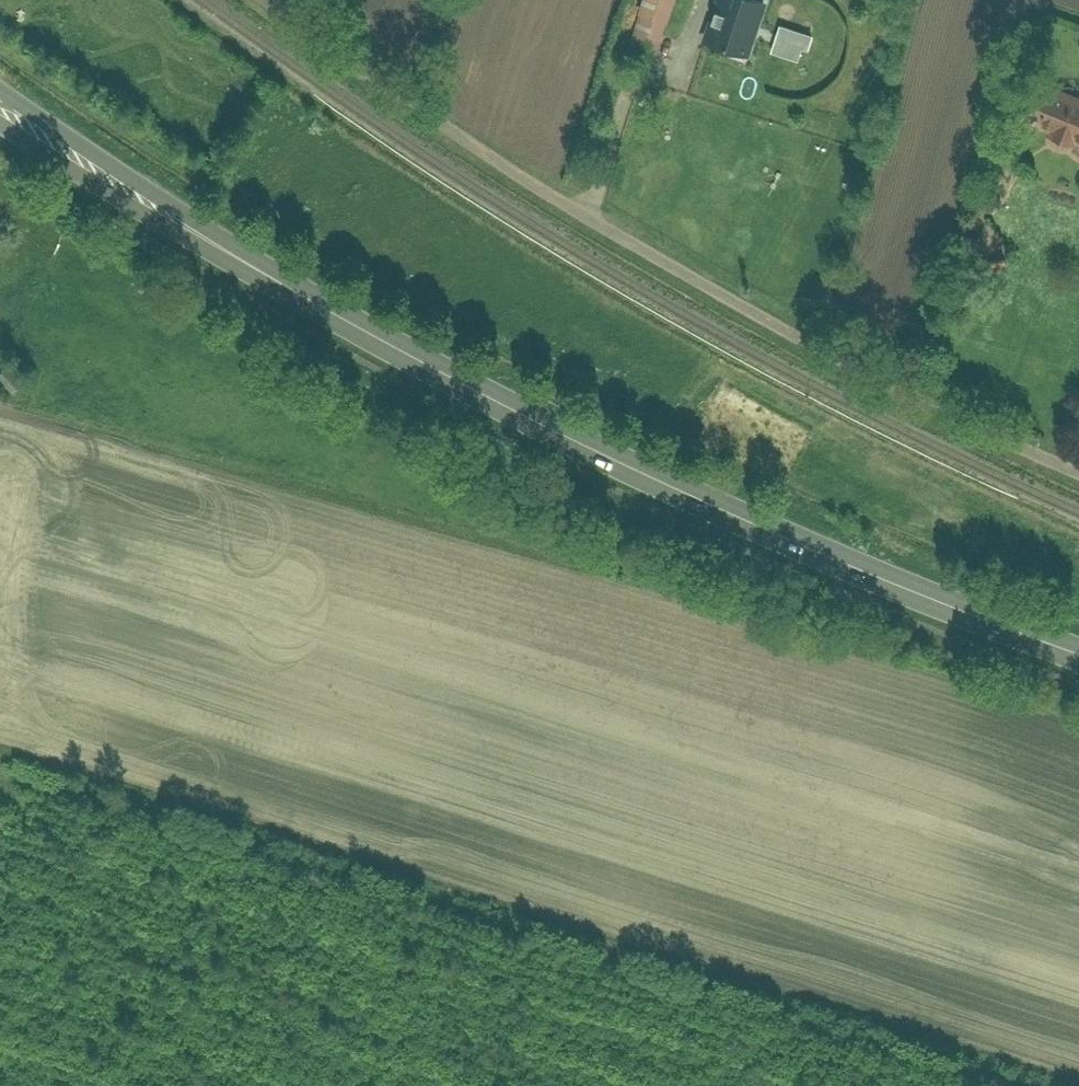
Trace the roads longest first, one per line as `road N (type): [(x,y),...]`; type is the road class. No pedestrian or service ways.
road 1 (primary): [(1078,654),(469,385),(77,156),(0,100)]
road 2 (residential): [(261,0),(425,121),(848,369),(1078,465)]

